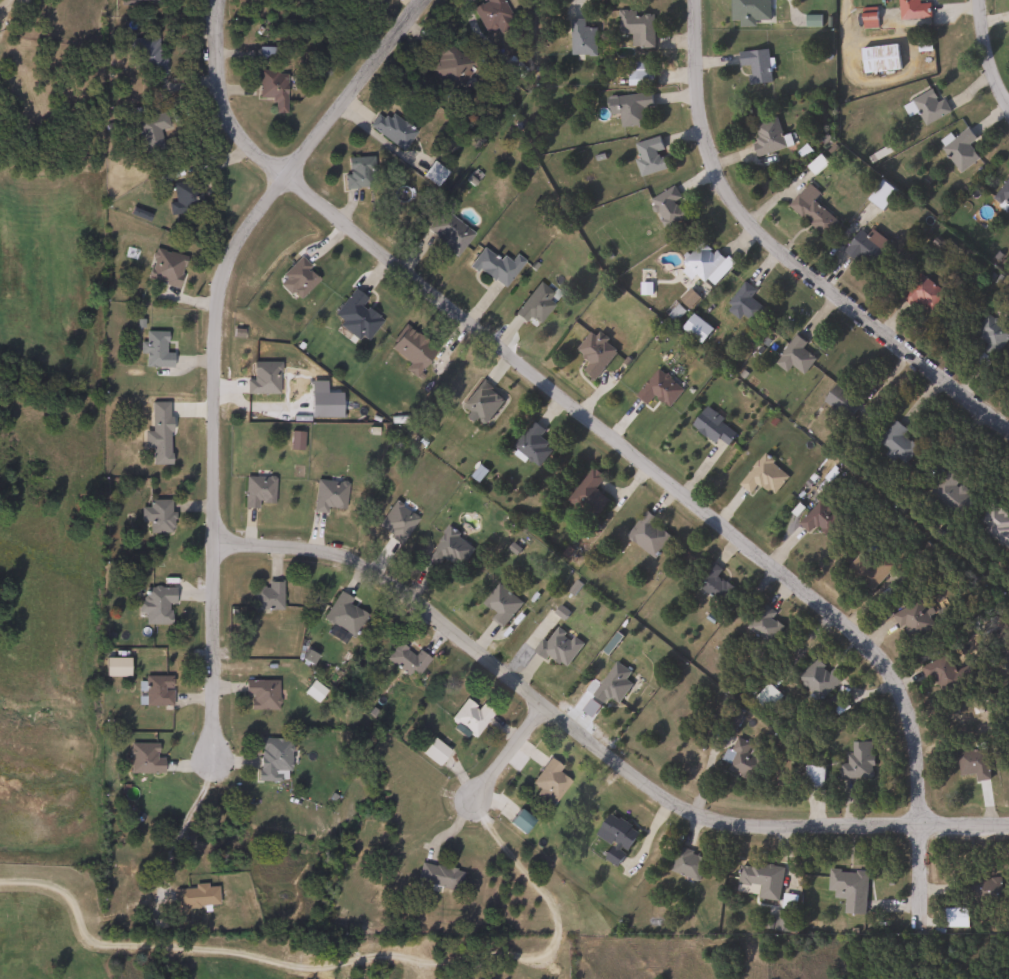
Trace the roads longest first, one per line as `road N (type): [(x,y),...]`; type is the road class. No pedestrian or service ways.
road 1 (residential): [(289,176),(801,590),(885,667),(907,718),(919,928)]
road 2 (residential): [(213,540),(320,550),(363,567),(658,799),(689,812),(769,825),(1008,825)]
road 3 (residential): [(417,0),(250,225),(223,276),(214,338),(212,755)]
road 4 (residential): [(696,0),(699,106),(734,203),(756,232),(1008,433)]
road 5 (residential): [(289,176),(223,105),(216,0)]

